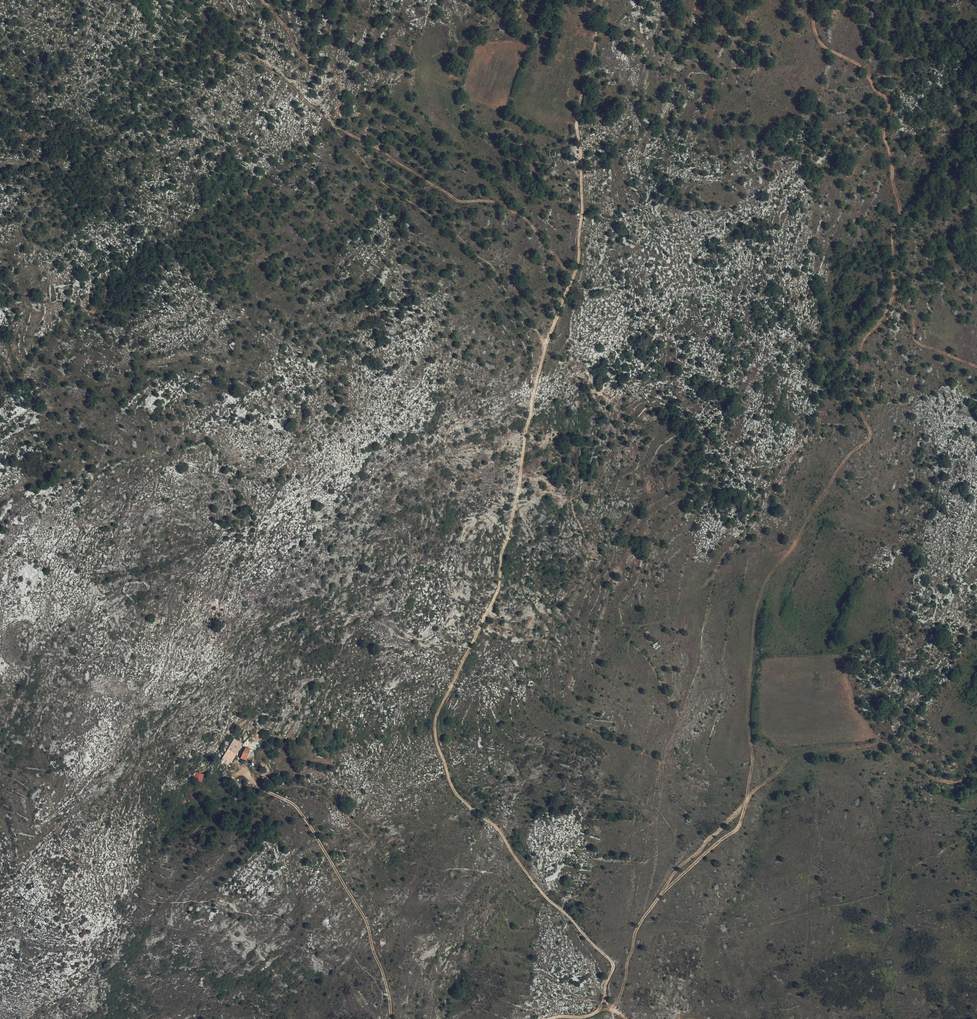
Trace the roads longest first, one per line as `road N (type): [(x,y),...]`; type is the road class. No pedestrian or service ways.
road 1 (track): [(612,1009),(641,920),(739,825),(752,765),(756,620),(844,460),(869,439),(859,352),(895,288)]
road 2 (track): [(612,970),(493,824),(458,796),(436,737),(437,716),(500,588),(547,343)]
road 3 (track): [(660,895),(793,757),(886,744),(934,778),(964,782),(976,740)]
road 4 (track): [(895,288),(893,236),(901,214),(884,134),(890,106),(863,68),(821,44),(816,0)]
road 5 (track): [(341,127),(460,202),(500,204),(522,217),(573,280)]
road 6 (track): [(595,0),(602,28),(577,125),(583,213),(573,280)]
road 7 (track): [(260,788),(296,807),(361,912),(391,1018)]
road 8 (track): [(263,0),(311,64),(335,75),(341,127)]
road 9 (track): [(976,367),(918,344),(895,288)]

